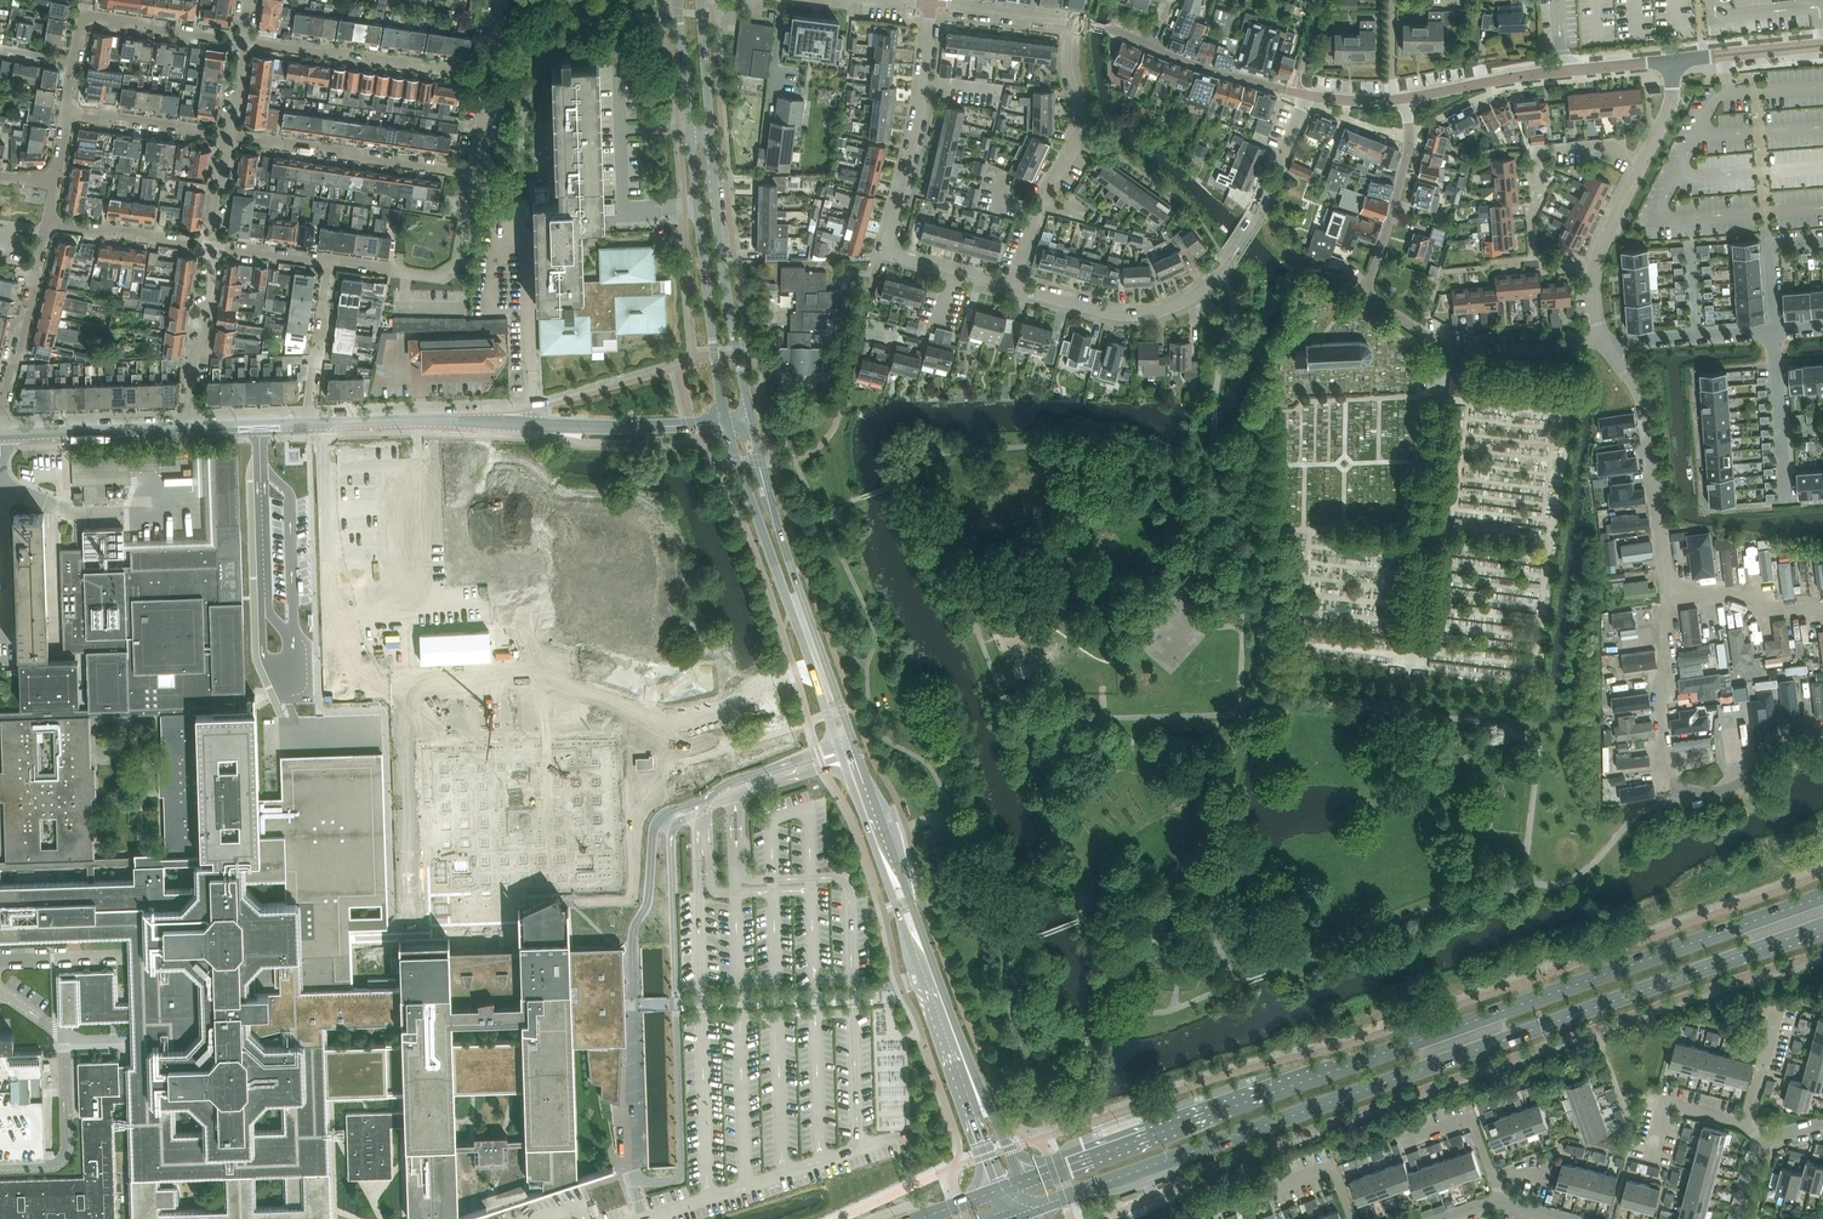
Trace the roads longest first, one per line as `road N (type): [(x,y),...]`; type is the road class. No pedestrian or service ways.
road 1 (primary): [(1822,896),(1020,1182)]
road 2 (primary): [(1029,1210),(1822,926)]
road 3 (tertiary): [(1020,1182),(799,589),(747,395)]
road 4 (tertiary): [(726,424),(997,1190)]
road 5 (residential): [(1603,340),(1524,351),(1446,348),(1364,293),(1409,145),(1405,99)]
road 6 (tertiary): [(677,0),(726,424)]
road 7 (residential): [(1013,288),(1044,189),(1079,128),(1069,20),(930,2)]
road 8 (unclassified): [(726,424),(309,425)]
road 9 (tertiary): [(747,395),(718,229),(701,0)]
road 10 (track): [(391,691),(499,679),(625,705),(774,679)]
road 11 (residential): [(1013,288),(887,254),(921,114),(930,2)]
road 12 (residential): [(1666,581),(1670,661),(1660,708),(1674,788),(1731,788),(1775,744),(1822,726)]
road 13 (residential): [(1594,268),(1542,269),(1541,257),(1533,257),(1535,151),(1602,145),(1643,161)]
road 14 (unclassified): [(1405,99),(1524,76),(1672,61)]
road 15 (residential): [(1236,244),(1199,291),(1158,312),(1112,313),(1013,288)]
road 16 (residential): [(469,175),(275,138),(228,139)]
road 17 (residential): [(1666,581),(1643,401),(1609,349)]
road 18 (residential): [(486,77),(245,42)]
road 19 (residential): [(0,411),(19,357),(45,225)]
road 20 (unclassified): [(188,429),(0,436)]
road 21 (residential): [(215,249),(148,232),(45,225)]
road 22 (residential): [(1786,502),(1775,331)]
road 23 (residential): [(1609,349),(1775,331)]
road 24 (residential): [(245,42),(81,12)]
road 25 (residential): [(1236,244),(1308,95)]
road 26 (residential): [(1308,95),(1152,47)]
road 27 (residential): [(187,408),(215,249)]
road 28 (residential): [(1822,617),(1768,613),(1666,581)]
road 29 (residential): [(228,139),(115,115),(71,115)]
road 30 (unclassified): [(1672,61),(1822,45)]
road 31 (residential): [(308,404),(327,317),(327,265)]
road 32 (residential): [(459,262),(438,277),(345,260),(327,265)]
road 33 (residential): [(1651,1156),(1665,1104),(1746,1125)]
road 34 (unclassified): [(309,425),(188,429)]

